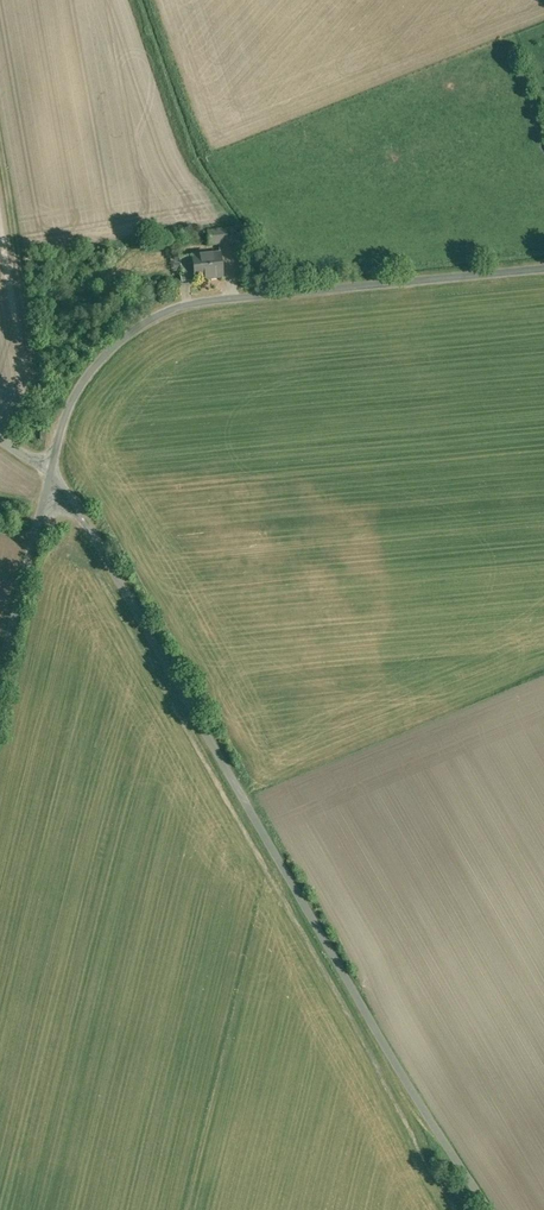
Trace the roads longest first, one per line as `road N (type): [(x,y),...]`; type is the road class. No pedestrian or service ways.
road 1 (unclassified): [(509,1209),(418,1082),(51,469)]
road 2 (unclassified): [(543,264),(197,292),(138,317),(84,365),(51,469)]
road 3 (track): [(0,192),(51,469)]
road 4 (unclassified): [(51,469),(0,651)]

